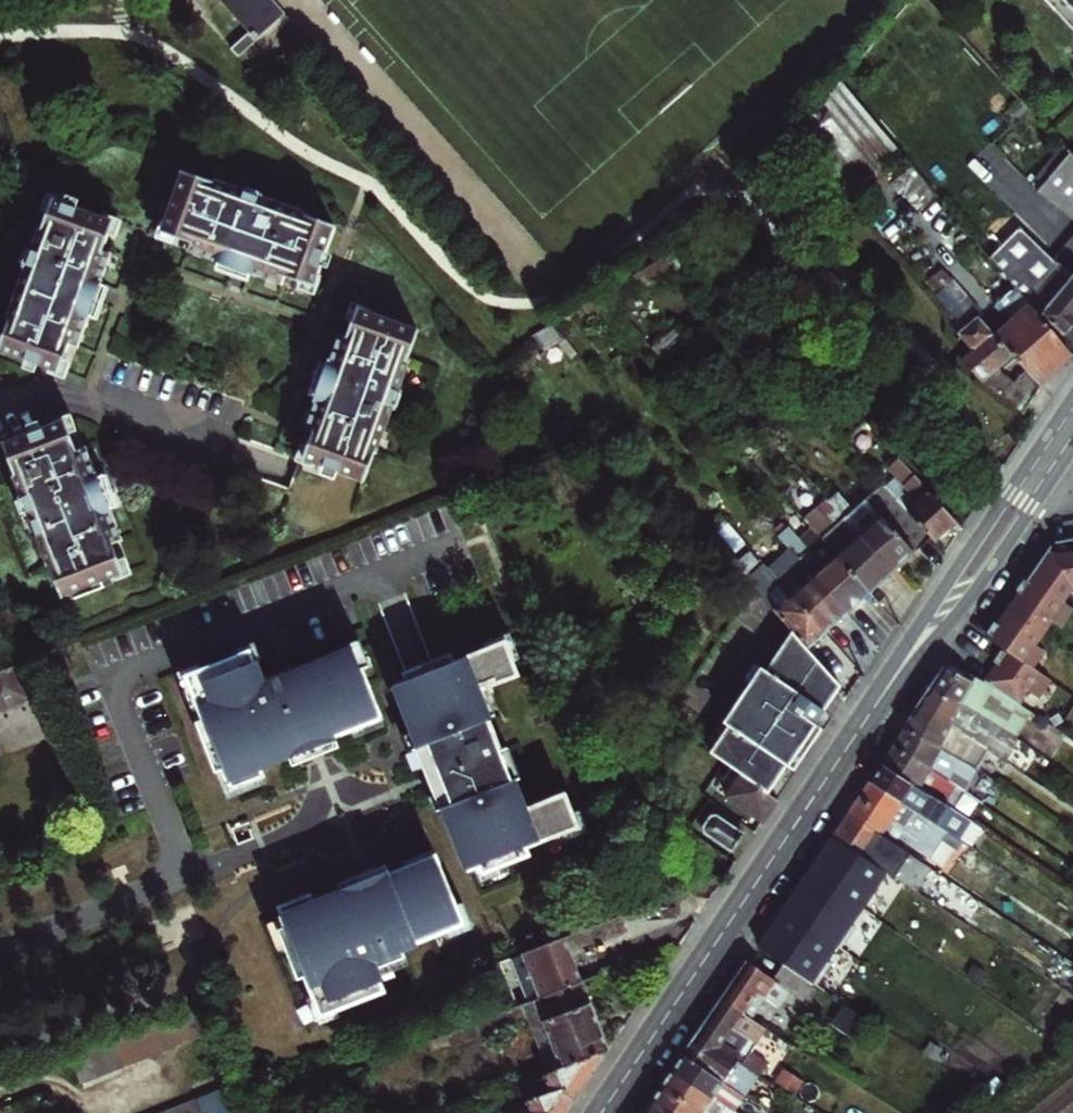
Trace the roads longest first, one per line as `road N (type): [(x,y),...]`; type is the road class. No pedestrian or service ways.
road 1 (tertiary): [(1046,462),(602,1112)]

